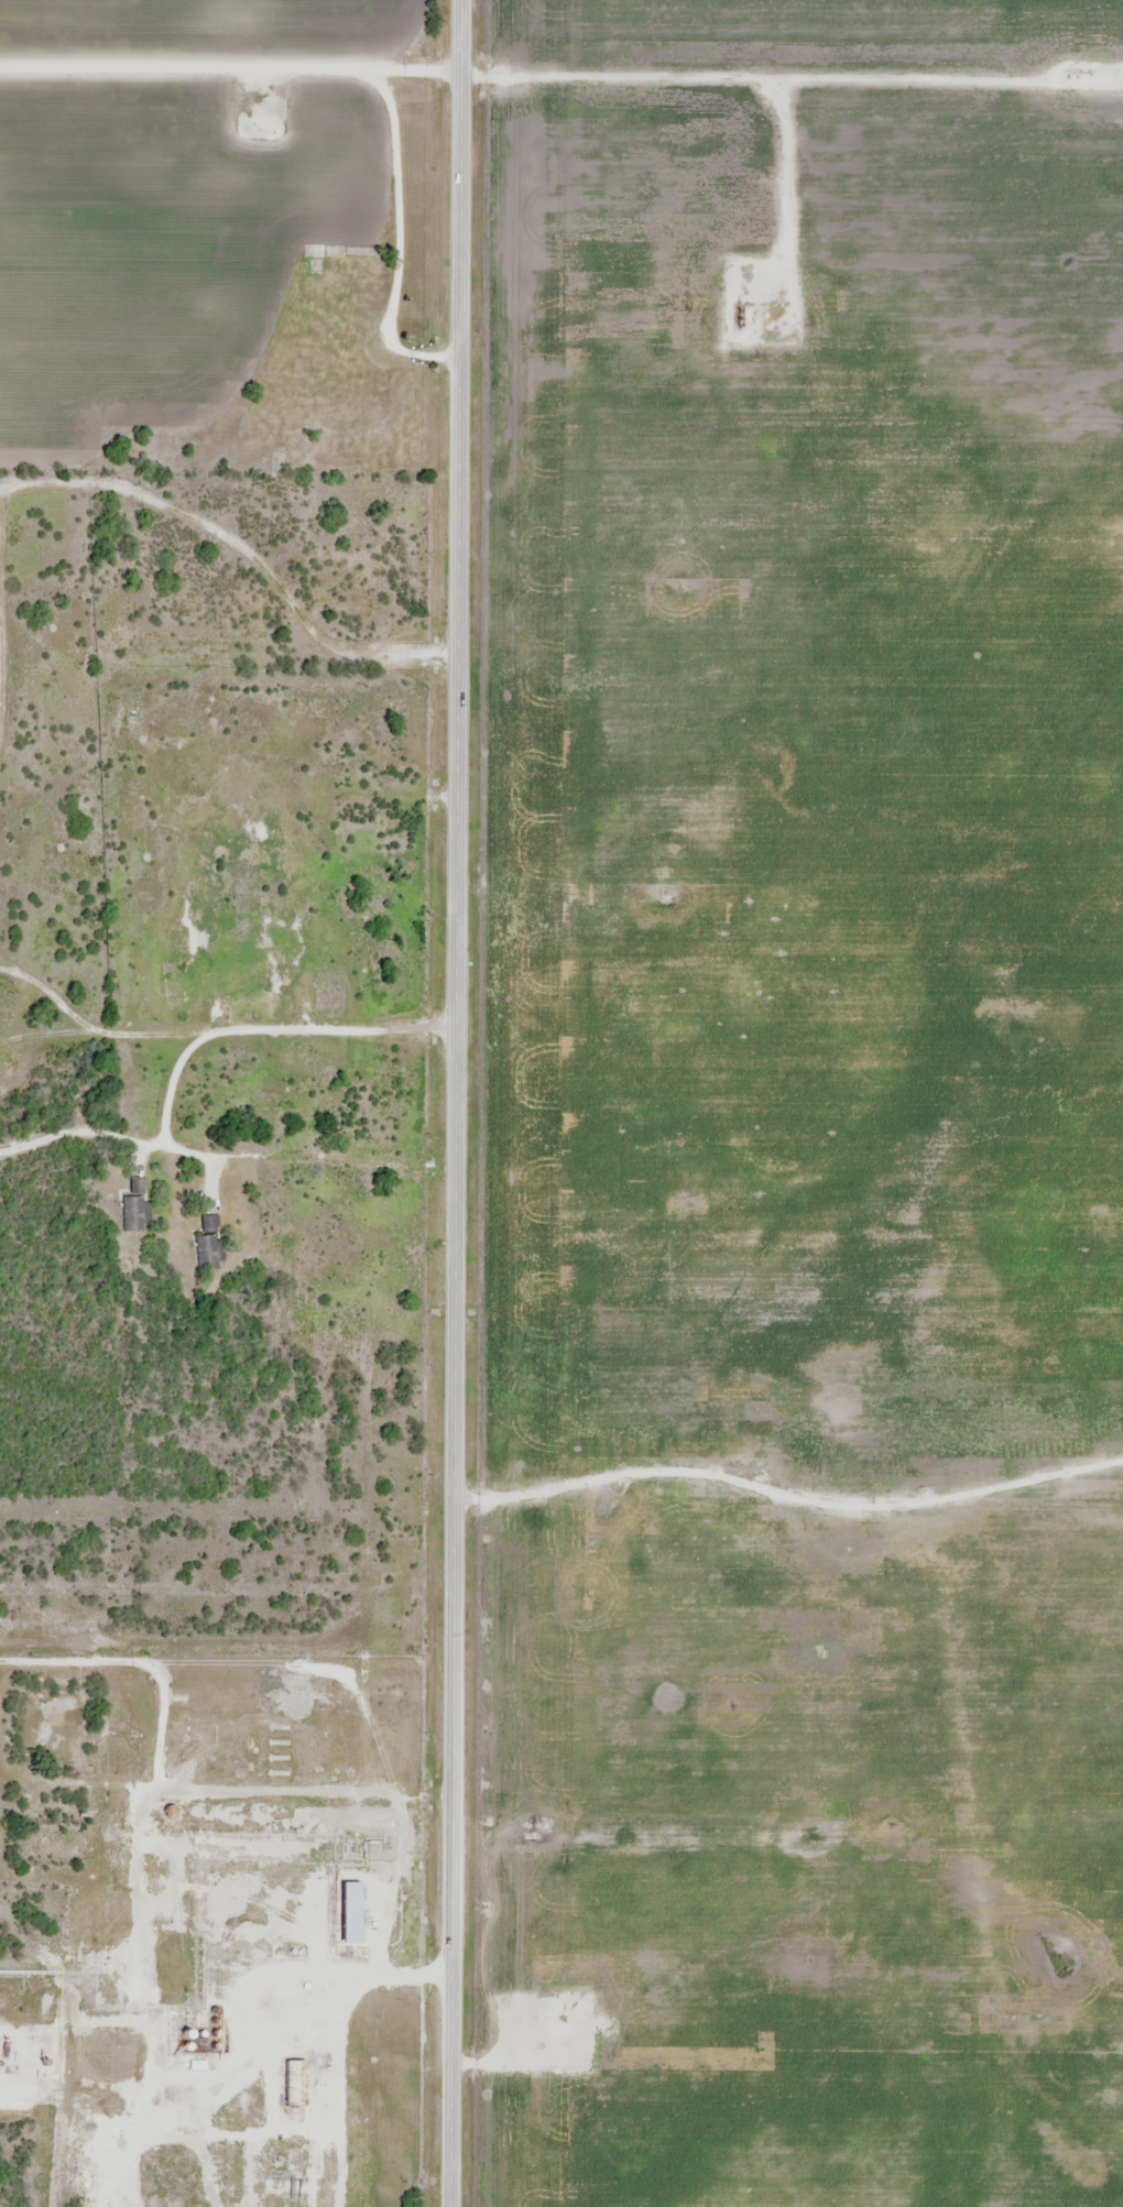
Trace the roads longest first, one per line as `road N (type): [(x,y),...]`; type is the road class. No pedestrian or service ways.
road 1 (secondary): [(461,0),(452,2206)]

